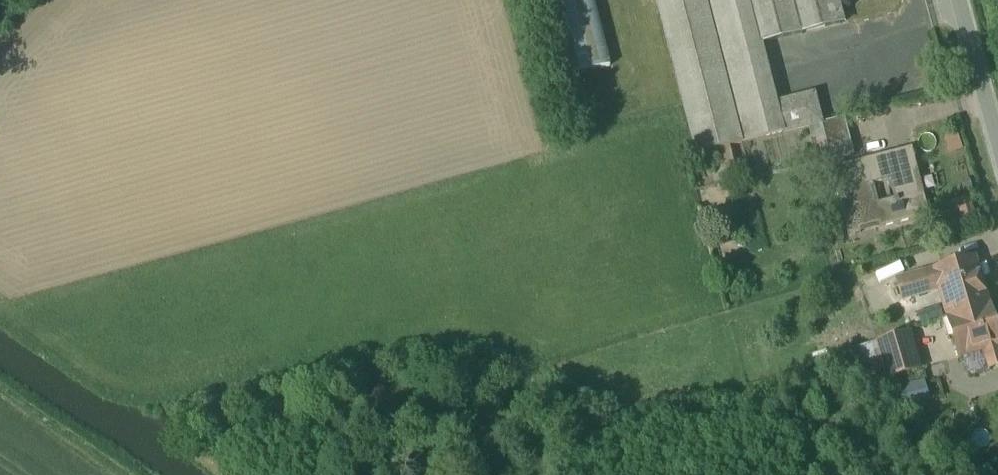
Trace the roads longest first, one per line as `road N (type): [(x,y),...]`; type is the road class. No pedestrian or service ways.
road 1 (tertiary): [(960,0),(997,138)]

